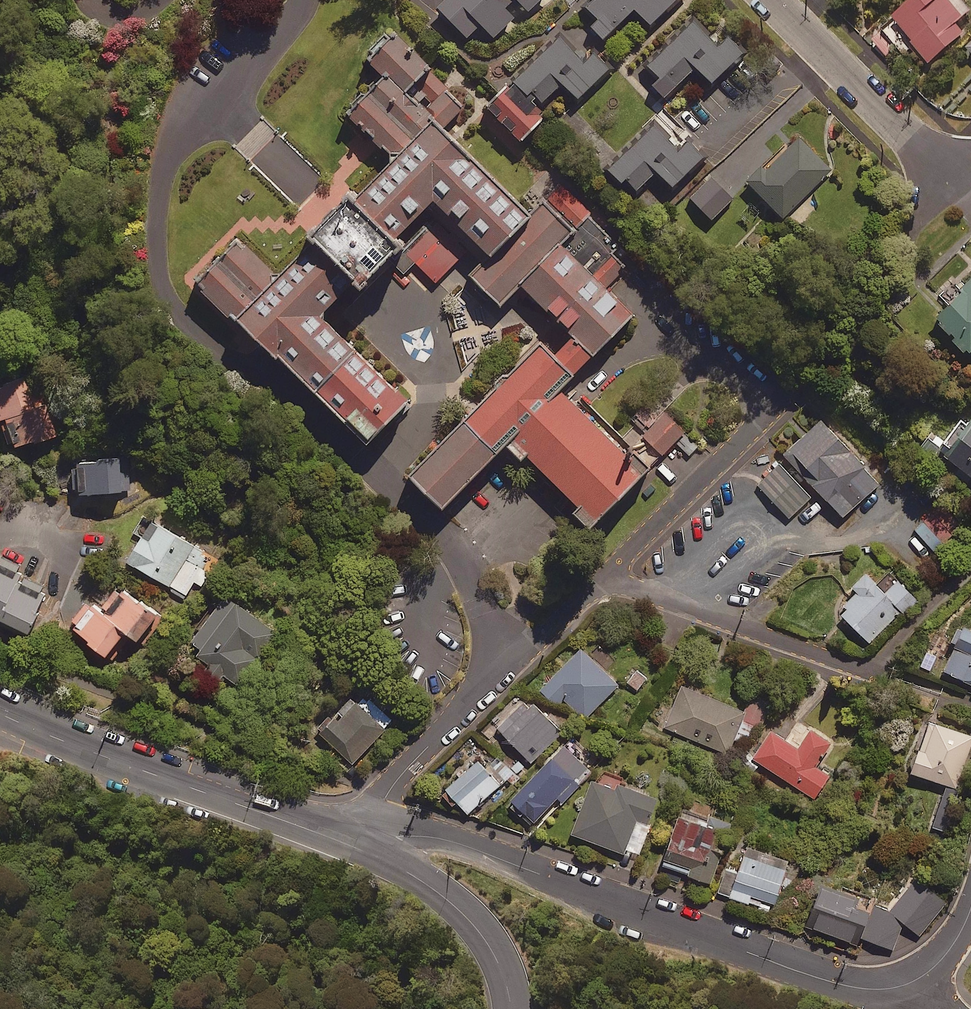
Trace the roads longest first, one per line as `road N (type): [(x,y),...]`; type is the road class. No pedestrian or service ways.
road 1 (residential): [(358,849),(436,837),(837,984)]
road 2 (tertiary): [(0,713),(358,849)]
road 3 (residential): [(358,849),(400,775),(602,579)]
road 4 (residential): [(602,579),(871,673)]
road 5 (residential): [(602,579),(782,404)]
road 6 (residential): [(773,0),(947,175)]
road 7 (tertiary): [(508,1008),(498,963),(458,910),(422,880),(358,849)]
road 8 (residential): [(970,915),(952,952),(932,969),(888,984),(837,984)]

